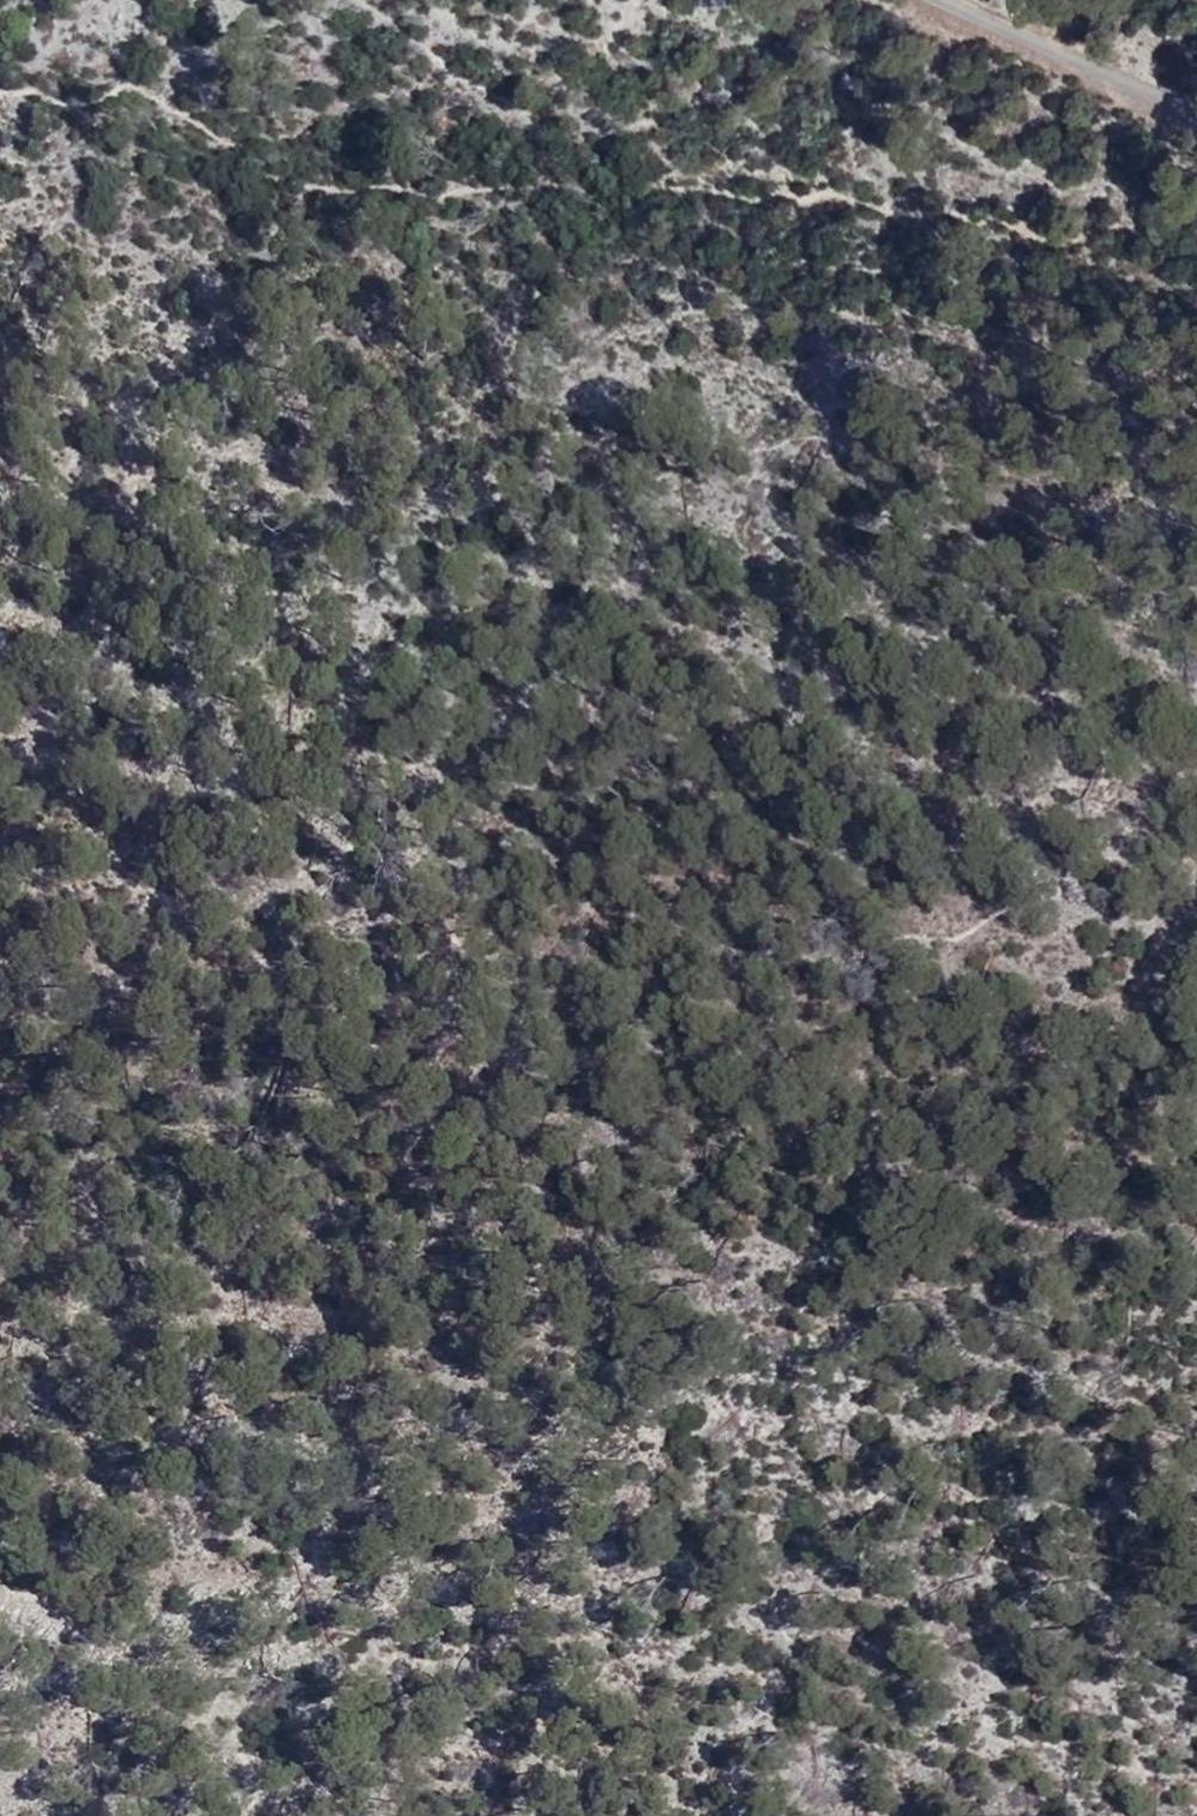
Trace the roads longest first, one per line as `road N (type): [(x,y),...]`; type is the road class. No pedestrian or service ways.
road 1 (unclassified): [(963,0),(1196,98)]

